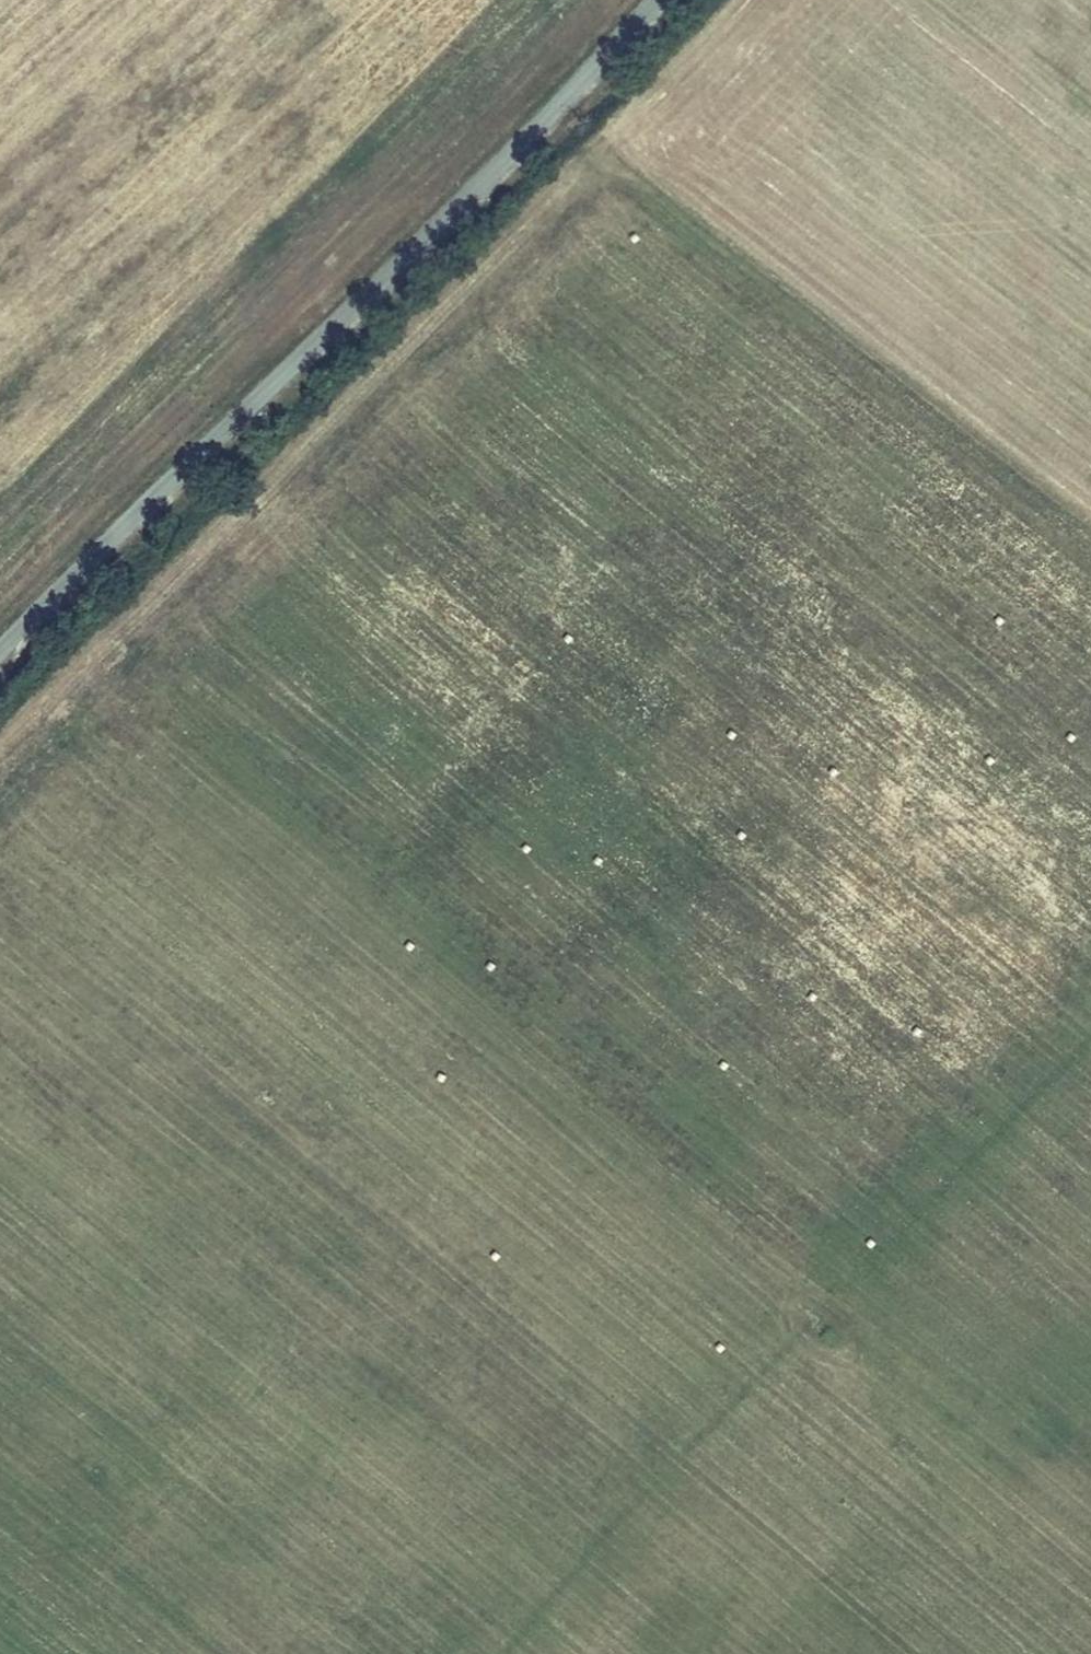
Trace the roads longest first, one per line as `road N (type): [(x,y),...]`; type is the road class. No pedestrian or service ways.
road 1 (unclassified): [(655,0),(0,649)]

